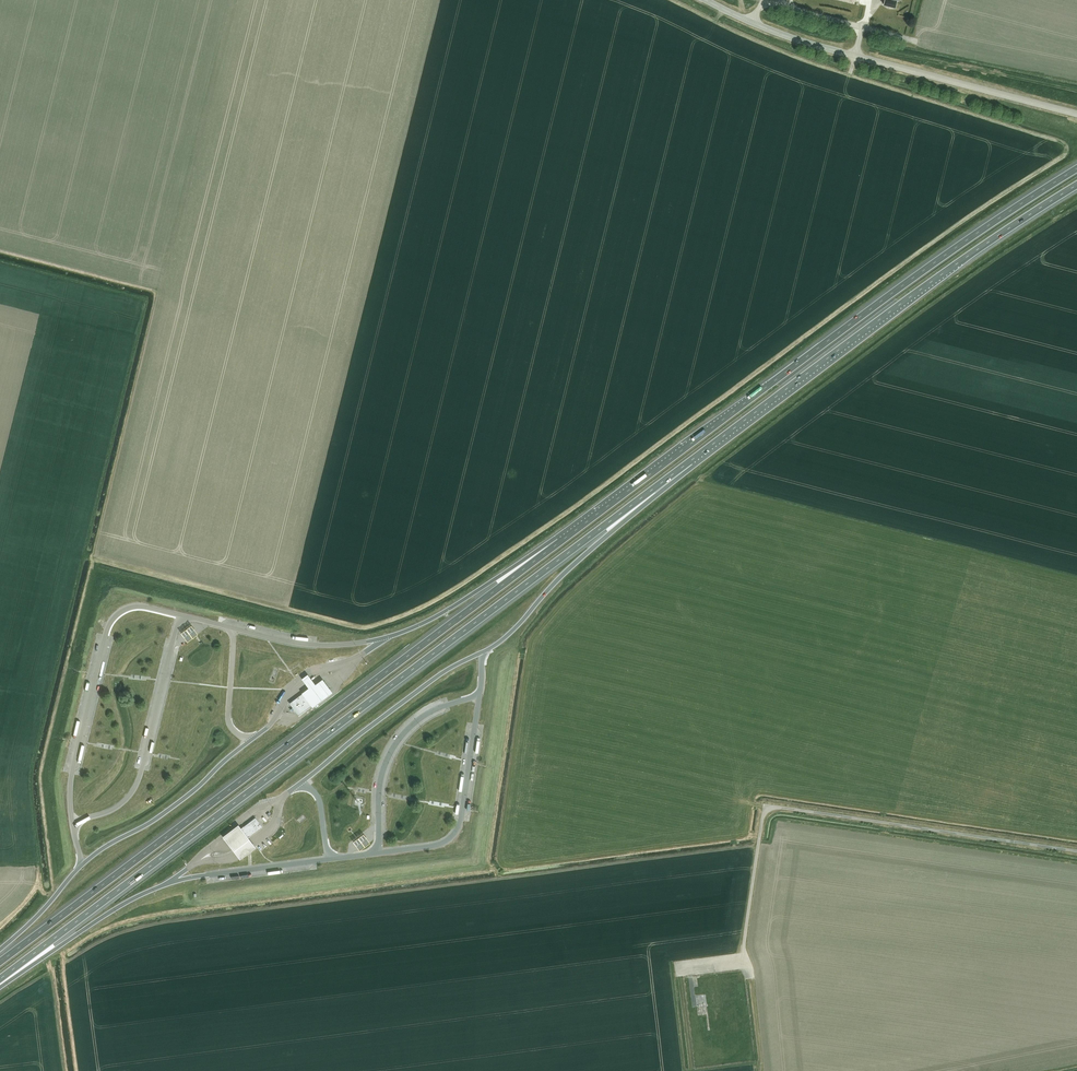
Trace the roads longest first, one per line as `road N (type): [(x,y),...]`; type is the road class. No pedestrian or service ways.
road 1 (motorway): [(0,980),(691,461)]
road 2 (motorway): [(578,528),(0,963)]
road 3 (motorway): [(1076,169),(865,312),(578,528)]
road 4 (motorway): [(691,461),(1076,185)]
road 5 (unclassified): [(743,963),(762,819),(774,809),(1076,852)]
road 6 (tertiary): [(706,0),(797,40),(1076,114)]
road 7 (motorway): [(487,650),(691,461)]
road 8 (motorway): [(578,528),(440,614),(384,638)]
road 9 (motorway): [(0,986),(77,932),(174,881)]

